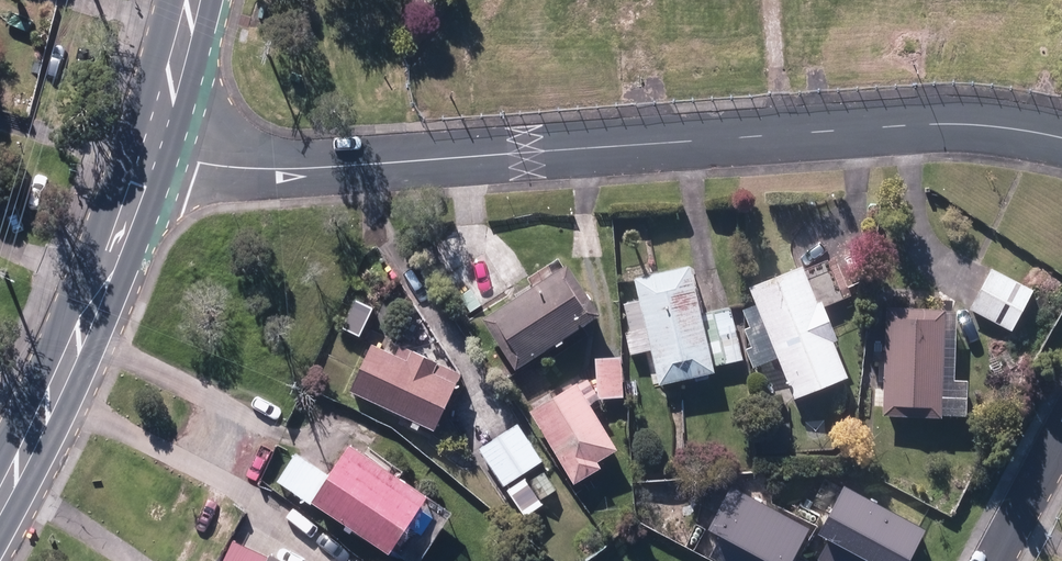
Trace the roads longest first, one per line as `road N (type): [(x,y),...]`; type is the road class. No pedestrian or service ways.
road 1 (residential): [(152,146),(202,162),(263,168),(885,123),(996,127),(1061,141)]
road 2 (secondary): [(0,500),(152,146)]
road 3 (secondary): [(152,146),(191,0)]
road 4 (residential): [(1061,434),(994,560)]

